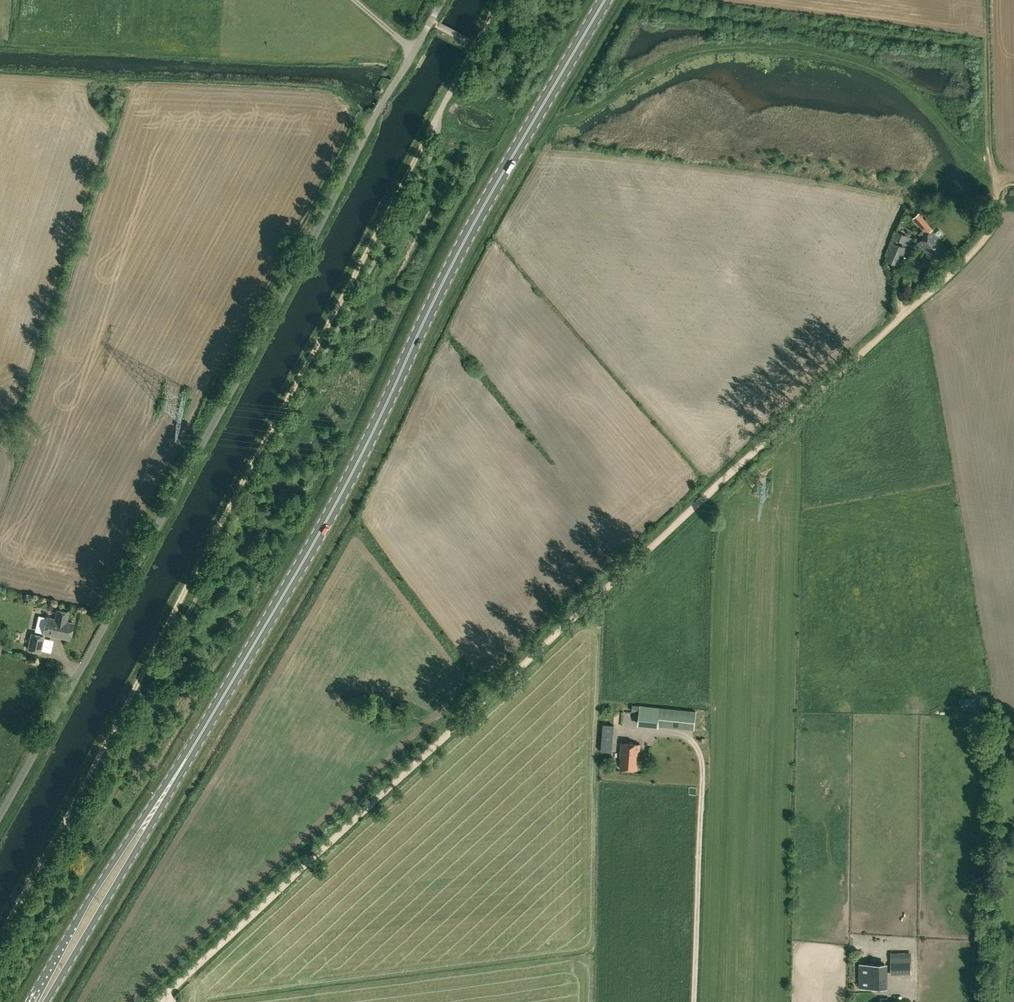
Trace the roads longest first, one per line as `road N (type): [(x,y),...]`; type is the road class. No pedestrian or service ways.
road 1 (track): [(158,1001),(958,266),(989,230),(995,197)]
road 2 (track): [(439,114),(0,932)]
road 3 (unclassified): [(0,807),(442,0)]
road 4 (primary): [(606,0),(454,260),(351,476),(230,691)]
road 5 (primary): [(230,691),(145,810),(30,1001)]
road 6 (primary): [(46,1001),(230,691)]
road 7 (track): [(995,197),(987,0)]

